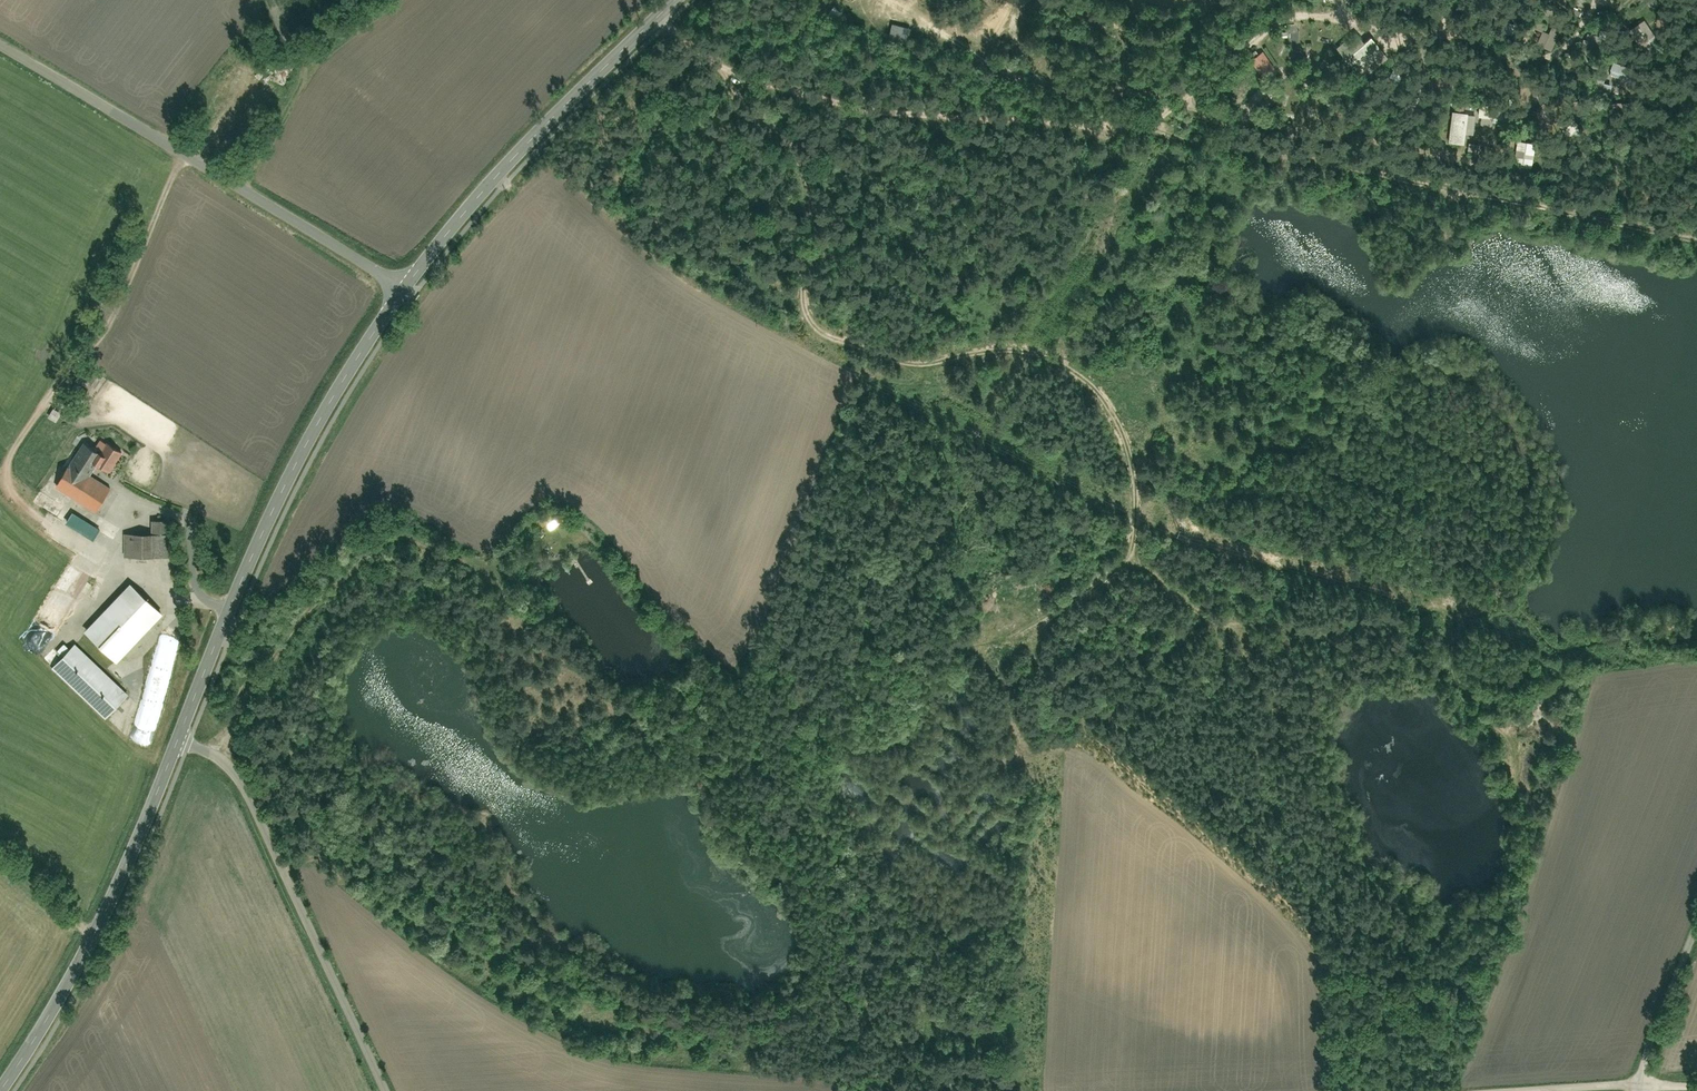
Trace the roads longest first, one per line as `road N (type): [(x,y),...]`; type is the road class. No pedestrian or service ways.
road 1 (track): [(653,28),(816,97),(963,120),(1154,129),(1696,236)]
road 2 (track): [(709,48),(788,140),(811,187),(803,305),(822,332),(857,348),(942,361),(997,350),(1048,360),(1094,390),(1128,446),(1144,495),(1130,541),(1103,585),(1006,646),(1000,670),(1034,755)]
road 3 (tertiary): [(175,741),(285,486),(404,285)]
road 4 (track): [(937,1090),(866,1029),(831,958),(865,878),(932,830),(984,767),(1034,755)]
road 5 (residential): [(0,37),(404,285)]
road 6 (unclassified): [(387,1090),(235,772),(213,754),(175,741)]
road 7 (tertiary): [(404,285),(529,146),(680,0)]
road 8 (tertiary): [(2,1090),(131,866),(175,741)]
road 9 (track): [(1154,129),(1283,16),(1337,17),(1347,0)]
road 10 (track): [(1696,1080),(1515,1090)]
road 11 (residential): [(1696,933),(1637,1090)]

